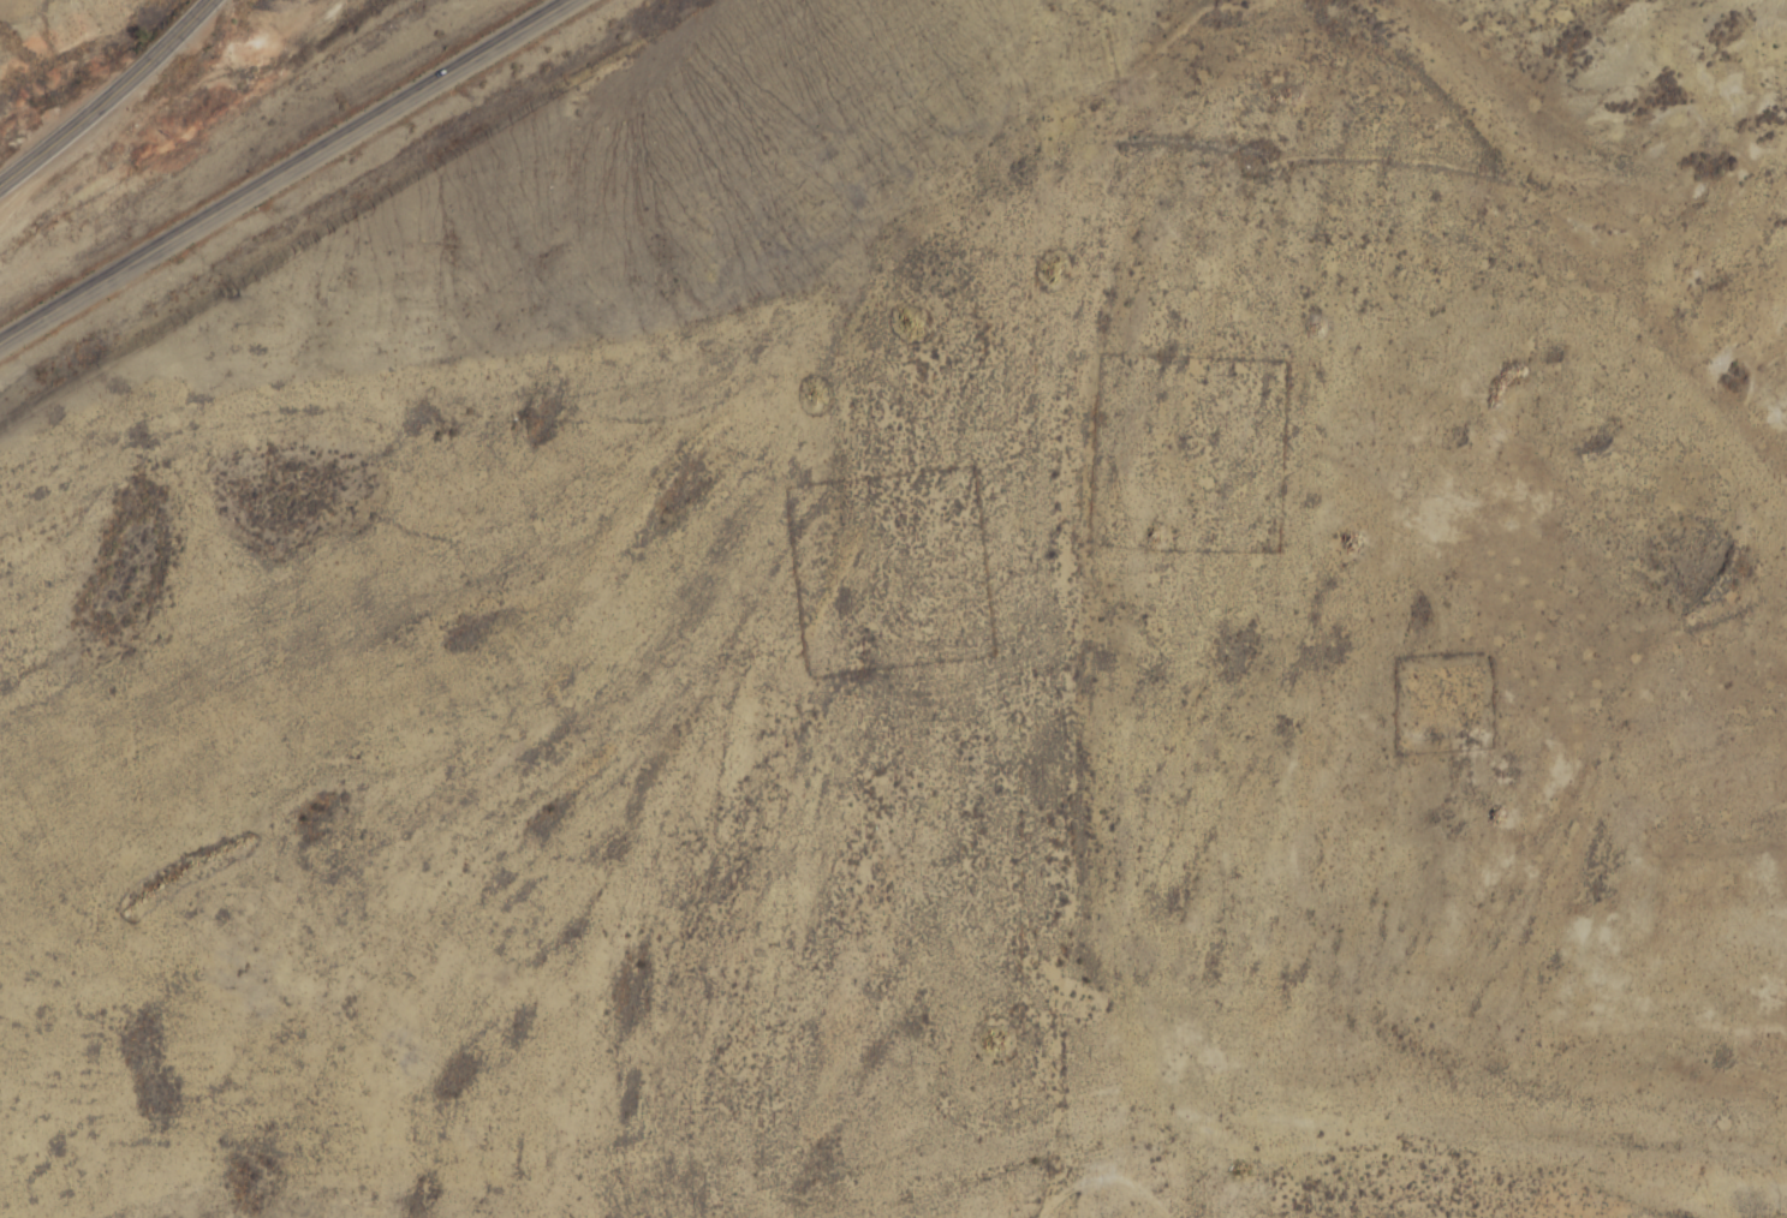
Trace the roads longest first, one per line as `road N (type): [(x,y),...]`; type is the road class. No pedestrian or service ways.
road 1 (primary): [(0,341),(567,0)]
road 2 (secondary): [(208,0),(120,89),(0,184)]

